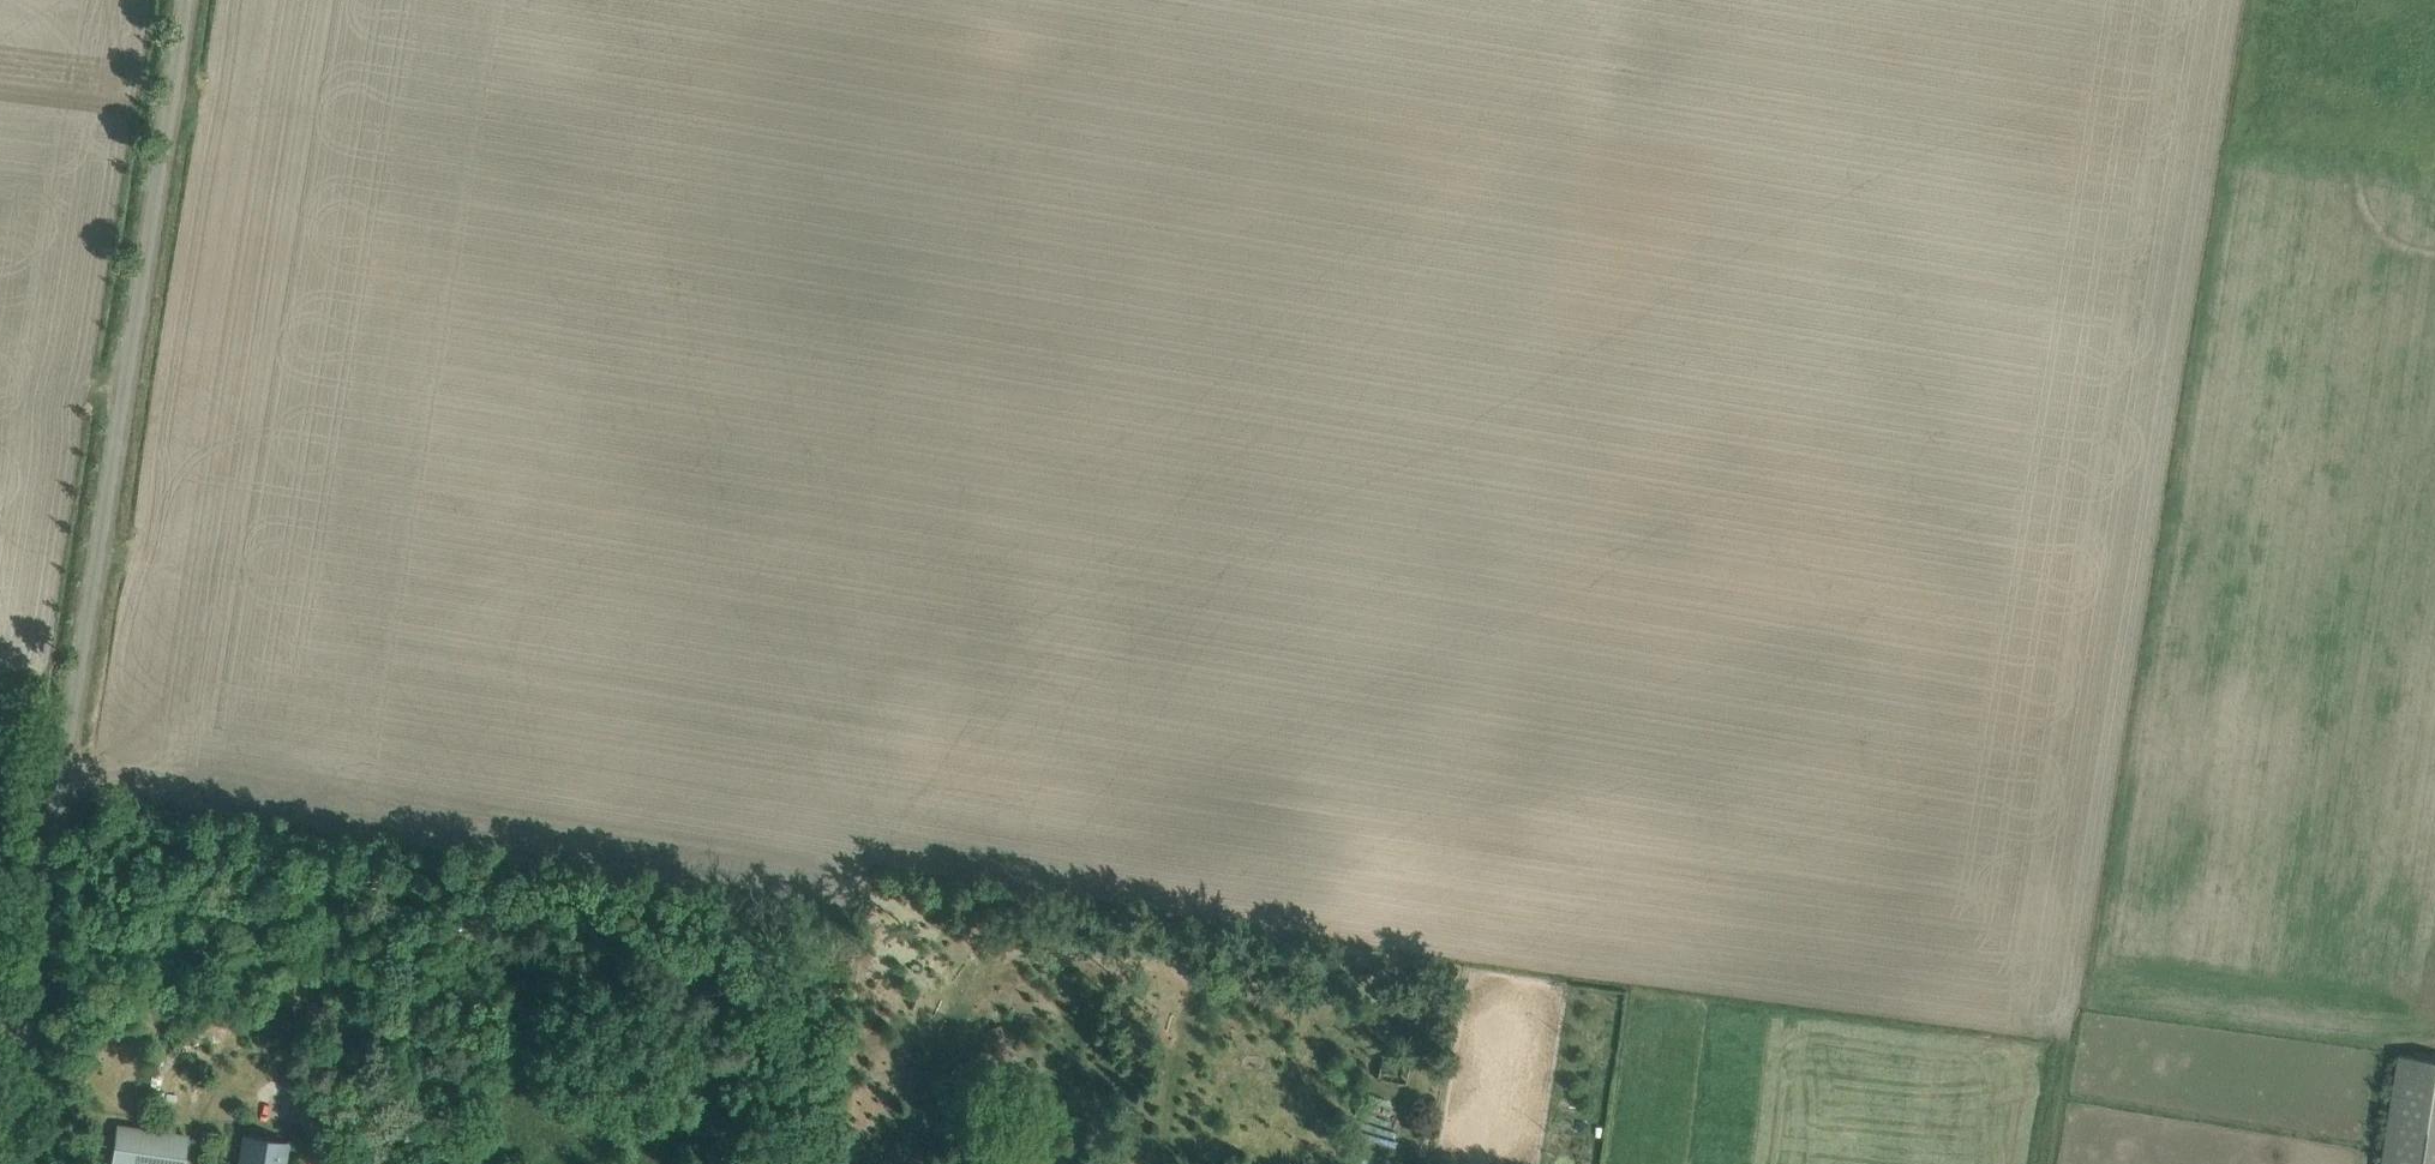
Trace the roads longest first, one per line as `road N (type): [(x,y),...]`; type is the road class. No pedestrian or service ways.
road 1 (unclassified): [(0,1023),(175,0)]

